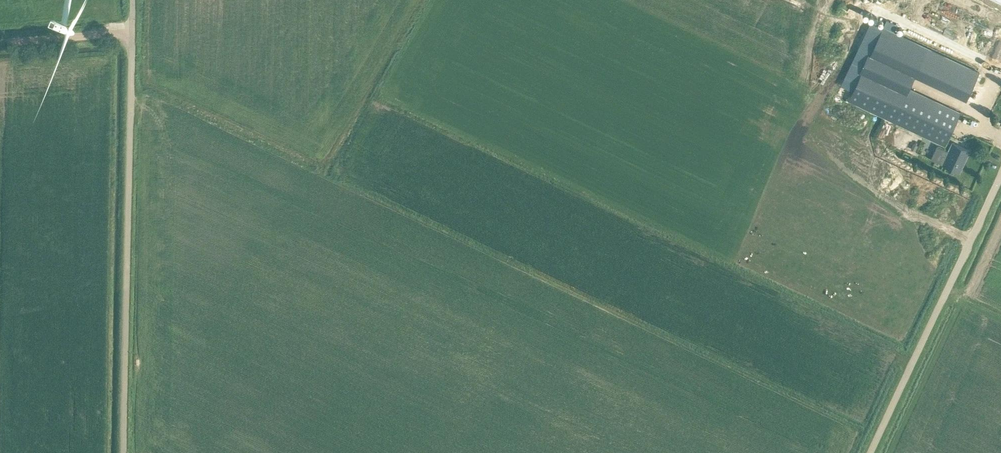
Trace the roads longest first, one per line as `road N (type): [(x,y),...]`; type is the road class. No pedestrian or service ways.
road 1 (unclassified): [(122,452),(129,34)]
road 2 (unclassified): [(868,452),(1000,163)]
road 3 (unclassified): [(0,45),(129,34)]

